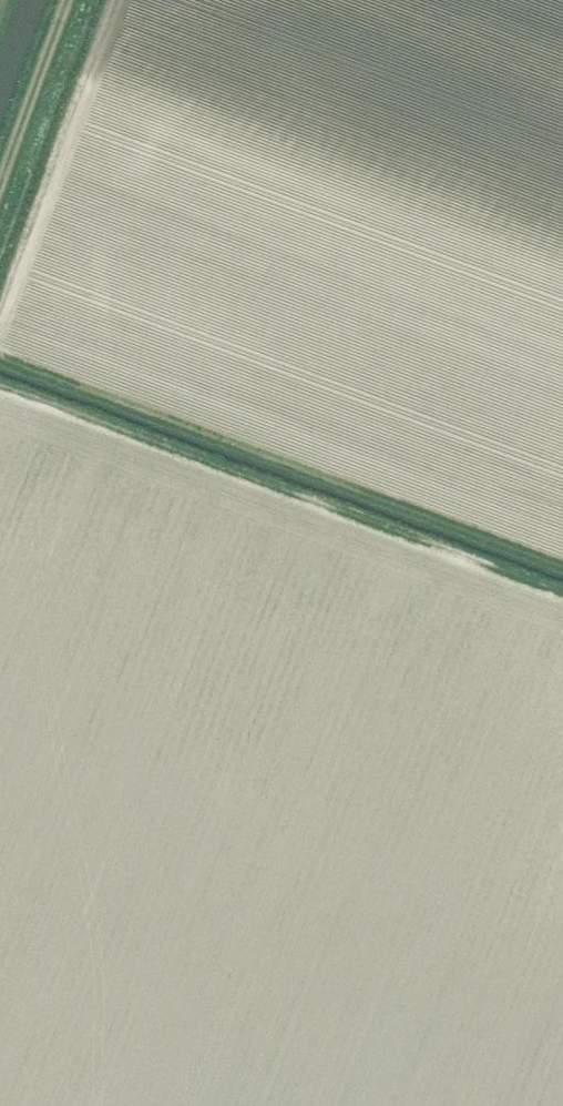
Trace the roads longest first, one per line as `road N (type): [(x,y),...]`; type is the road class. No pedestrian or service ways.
road 1 (track): [(70,0),(0,189)]

